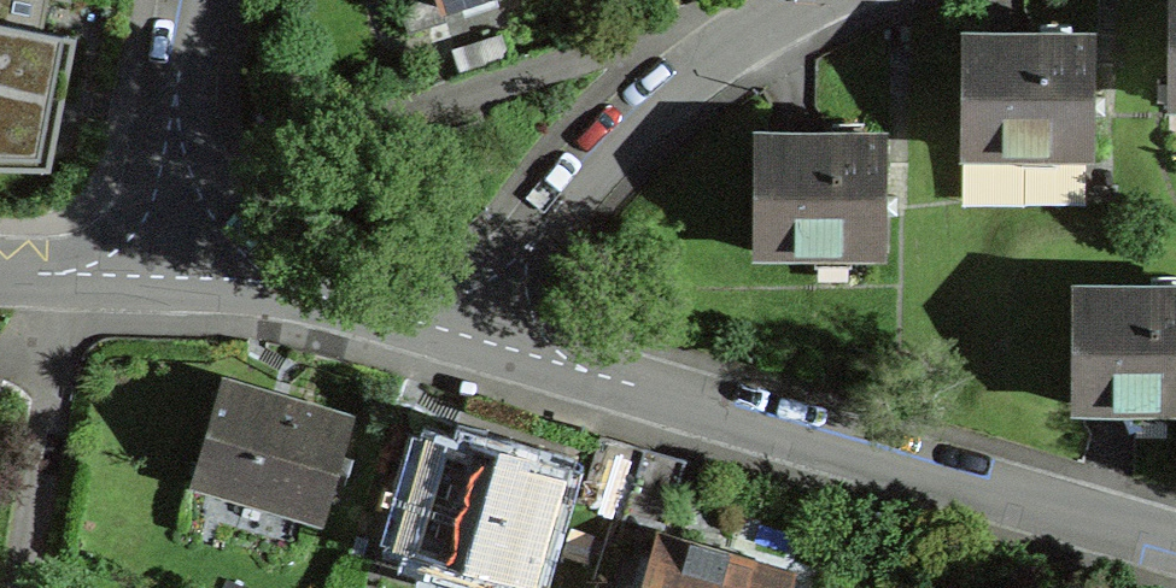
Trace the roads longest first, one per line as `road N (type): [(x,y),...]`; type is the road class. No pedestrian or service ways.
road 1 (residential): [(486,340),(1175,539)]
road 2 (residential): [(486,340),(531,233),(639,119),(753,23),(822,0)]
road 3 (residential): [(166,276),(302,294),(486,340)]
road 4 (residential): [(166,276),(169,170),(200,0)]
road 5 (residential): [(0,278),(166,276)]

